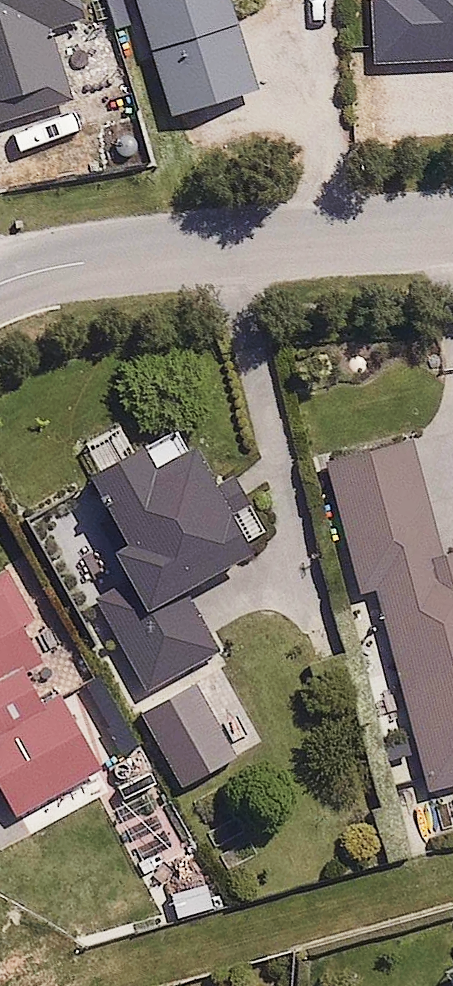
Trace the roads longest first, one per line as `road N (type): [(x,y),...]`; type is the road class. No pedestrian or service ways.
road 1 (residential): [(0,282),(94,260),(452,230)]

